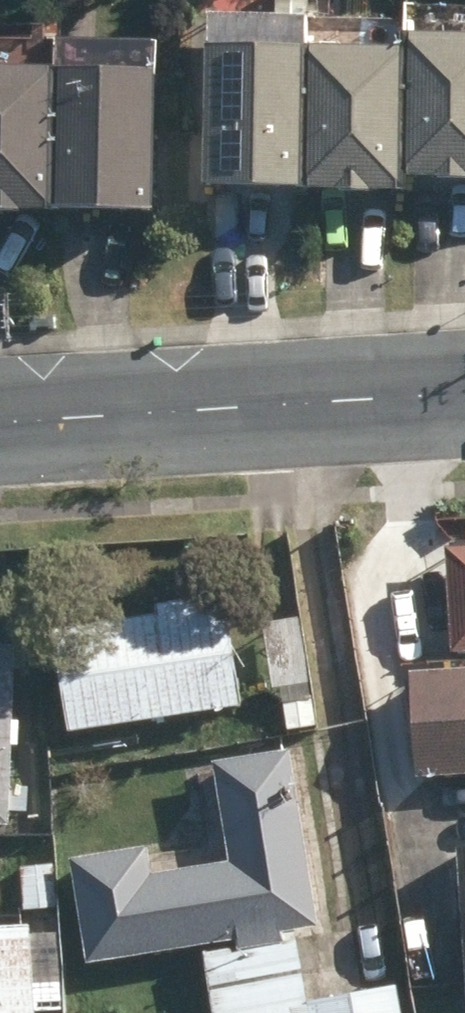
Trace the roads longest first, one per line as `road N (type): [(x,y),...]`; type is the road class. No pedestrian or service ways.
road 1 (residential): [(0,423),(464,395)]

